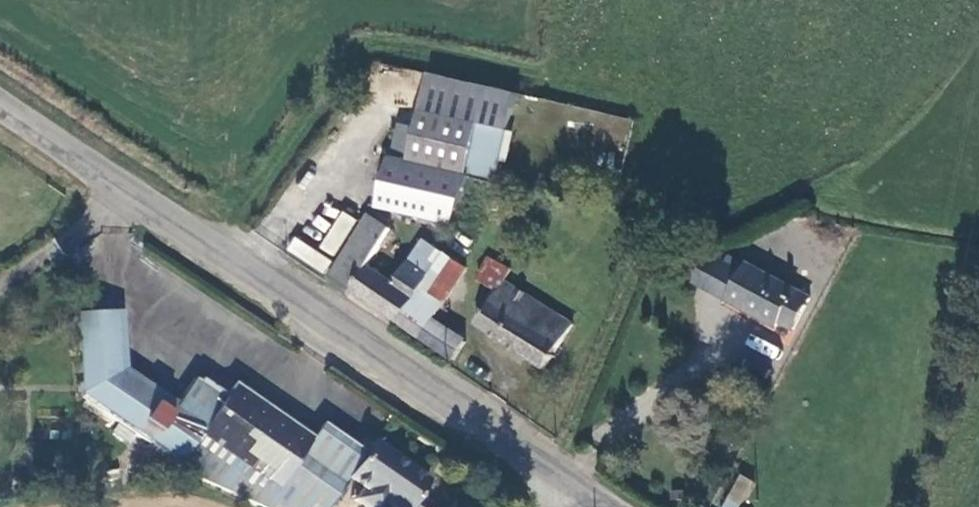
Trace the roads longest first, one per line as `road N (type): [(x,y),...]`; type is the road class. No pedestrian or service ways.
road 1 (tertiary): [(548,481),(0,112)]
road 2 (track): [(210,253),(341,63),(383,40),(542,73)]
road 3 (track): [(548,481),(658,235)]

